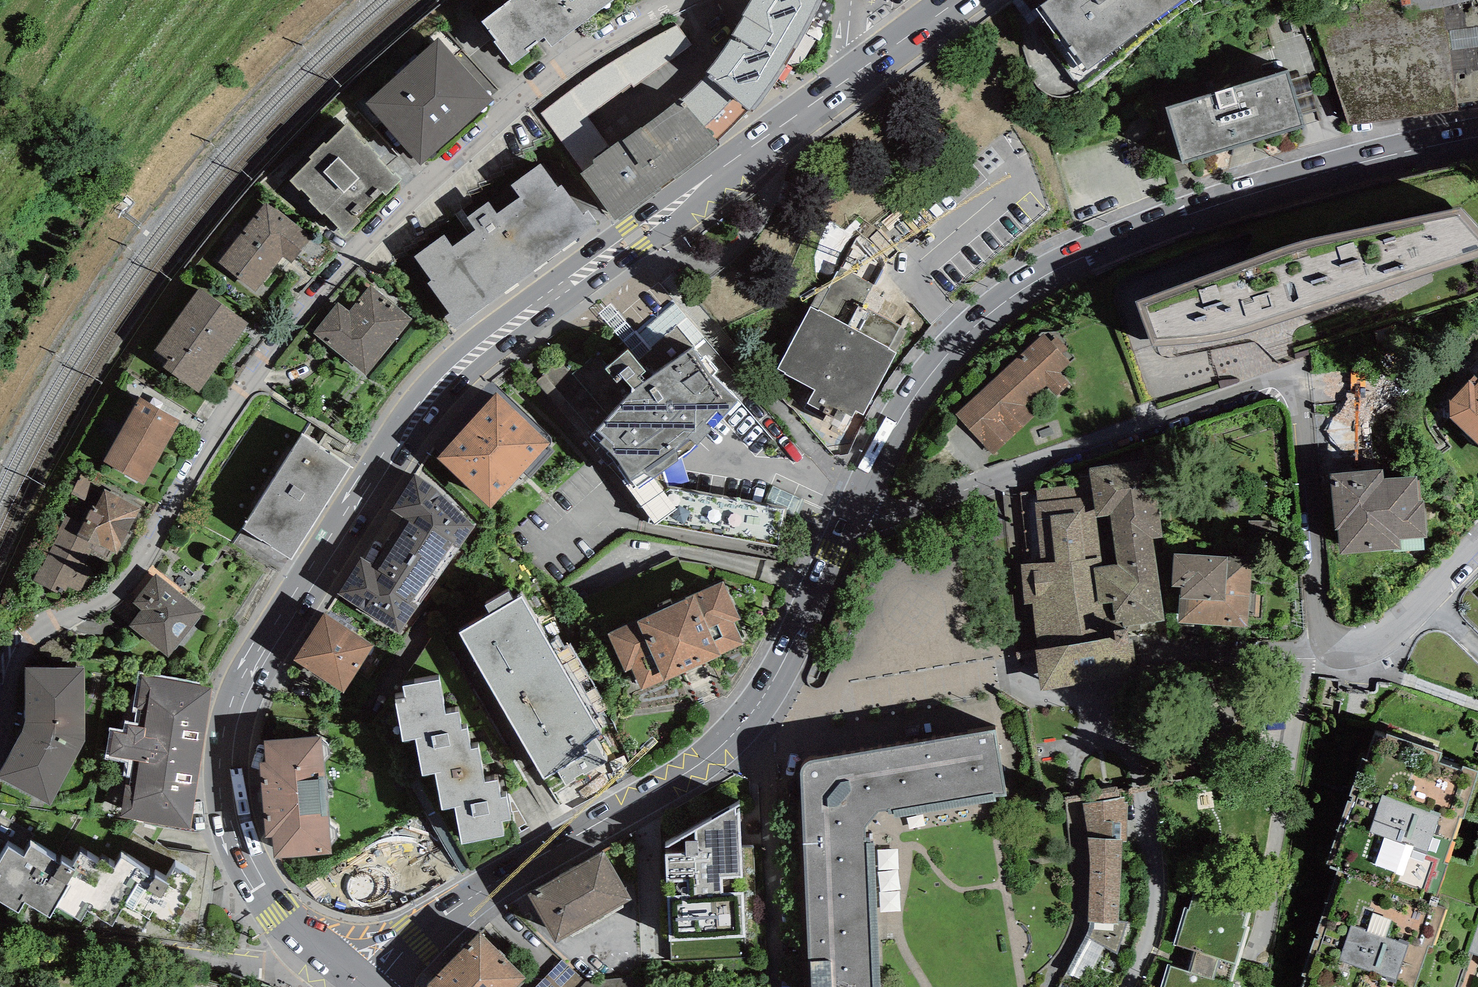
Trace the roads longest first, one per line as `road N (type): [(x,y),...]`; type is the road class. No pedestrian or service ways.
road 1 (primary): [(843,82),(455,364),(250,673),(230,725),(227,811),(258,887),(323,956)]
road 2 (residential): [(672,0),(505,112),(304,305),(206,446),(121,588),(38,631),(19,652),(0,725)]
road 3 (tertiary): [(860,505),(914,395),(985,317),(1057,268),(1174,219),(1477,135)]
road 4 (residential): [(860,505),(898,512),(1271,381),(1288,384),(1299,401),(1317,597),(1329,633),(1358,651)]
road 5 (tertiary): [(356,982),(447,916),(697,766),(749,720)]
road 6 (residential): [(749,720),(997,676),(1036,694),(1085,694)]
road 7 (residential): [(323,956),(262,967),(0,932)]
road 8 (residential): [(1085,694),(1134,777),(1158,873),(1157,919),(1128,986)]
road 9 (residential): [(1358,651),(1250,656),(1085,694)]
road 10 (residential): [(772,986),(762,770),(749,720)]
road 11 (tertiary): [(749,720),(860,505)]
road 12 (residential): [(1358,651),(1427,597),(1477,542)]
road 13 (primary): [(959,0),(843,82)]

